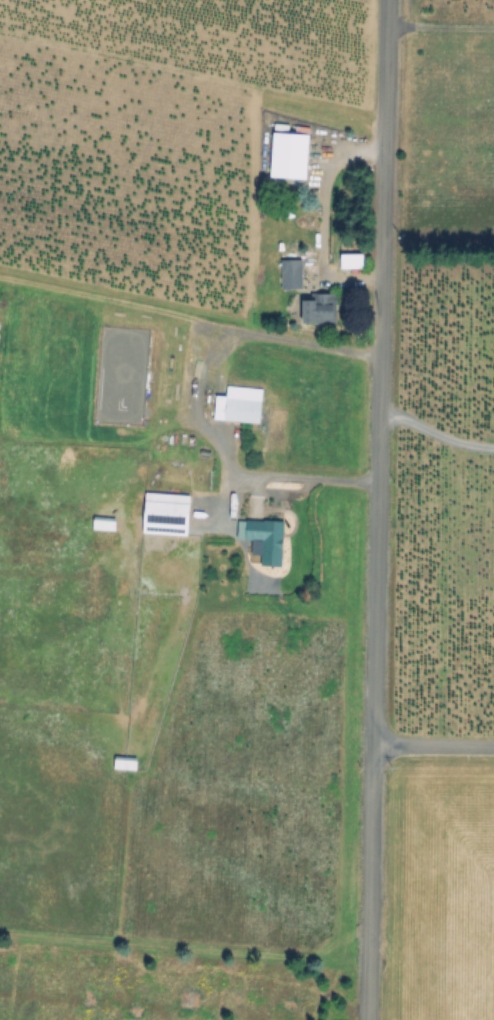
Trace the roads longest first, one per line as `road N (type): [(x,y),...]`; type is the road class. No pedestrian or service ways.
road 1 (residential): [(370,1019),(391,0)]

